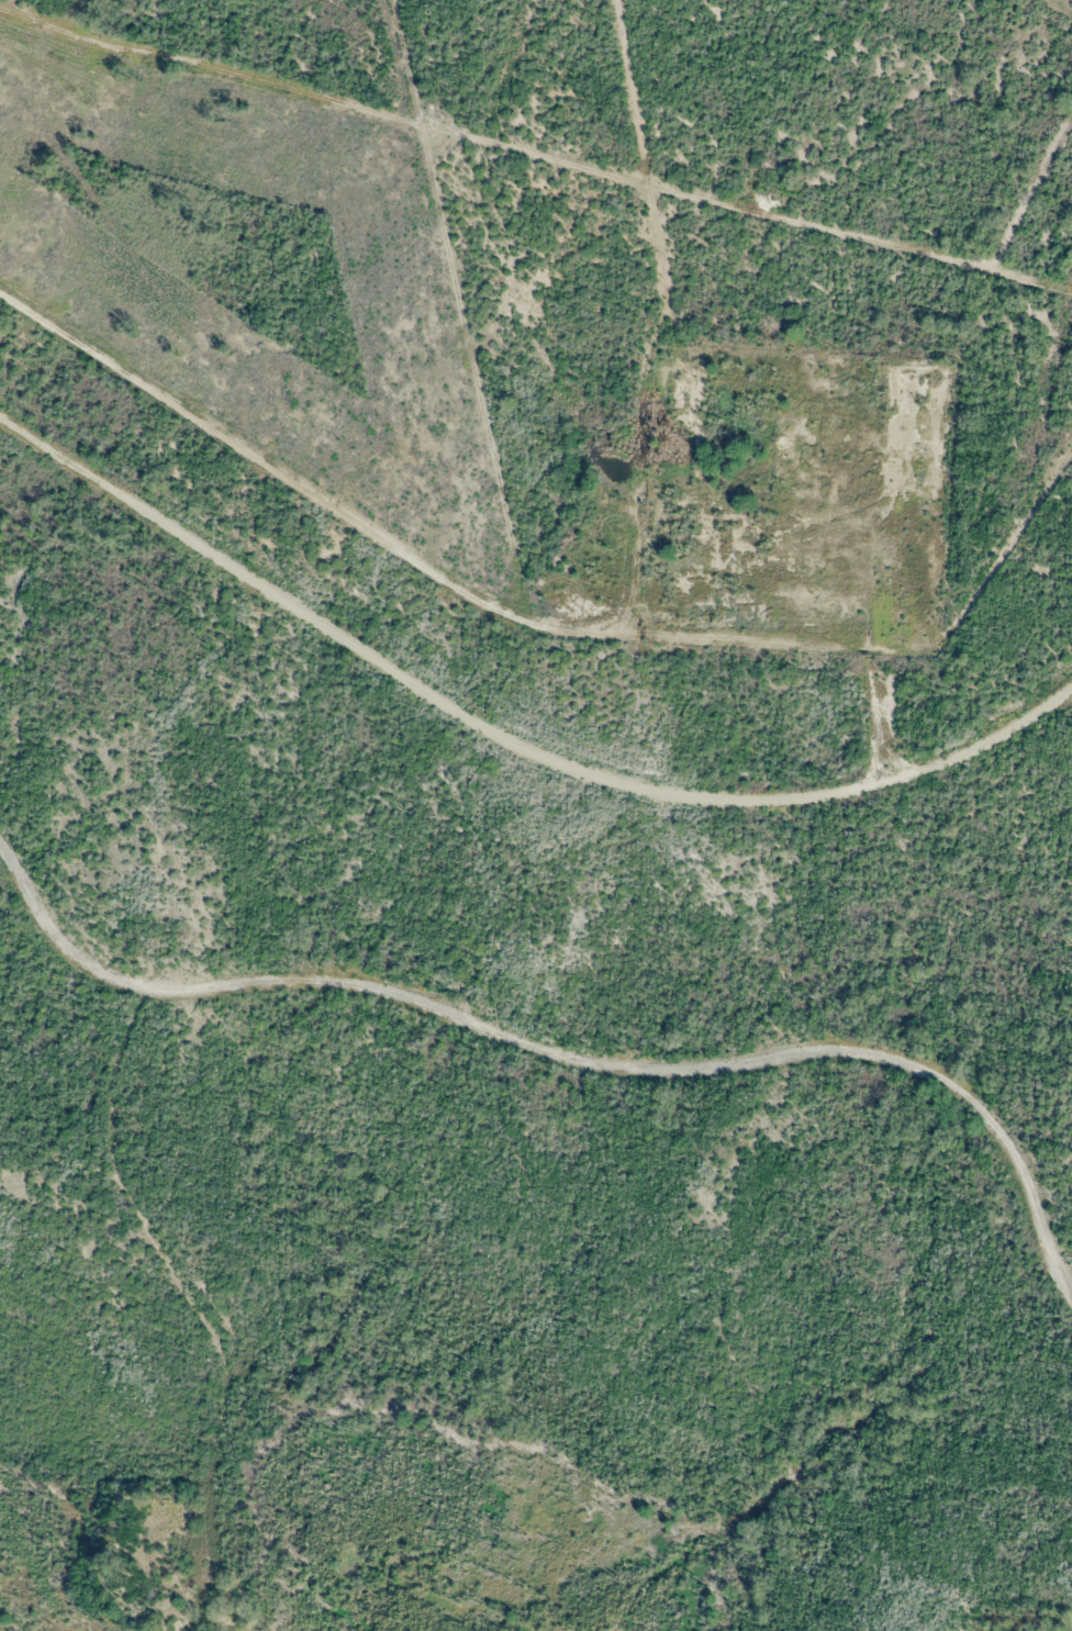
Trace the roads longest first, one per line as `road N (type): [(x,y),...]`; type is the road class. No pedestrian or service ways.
road 1 (track): [(1071,650),(948,733),(863,770),(571,759),(0,392)]

